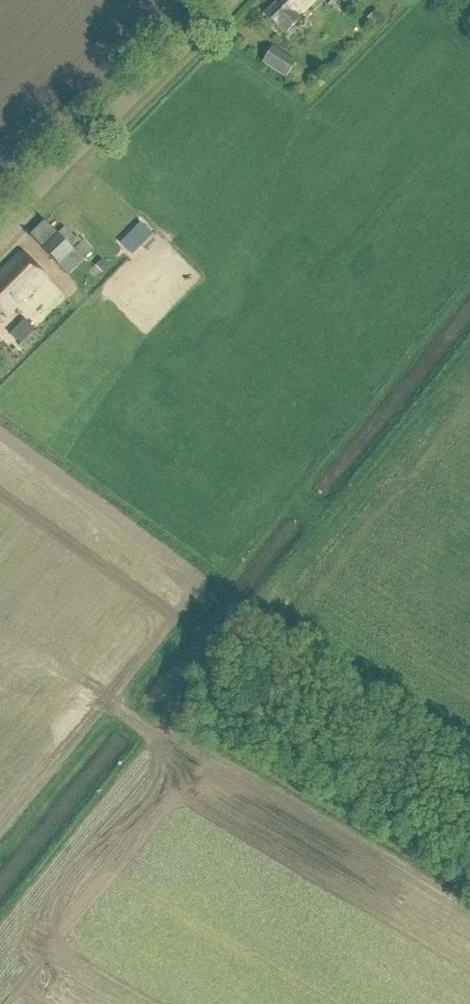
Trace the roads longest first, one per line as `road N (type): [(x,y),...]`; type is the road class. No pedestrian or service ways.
road 1 (unclassified): [(0,227),(229,0)]

